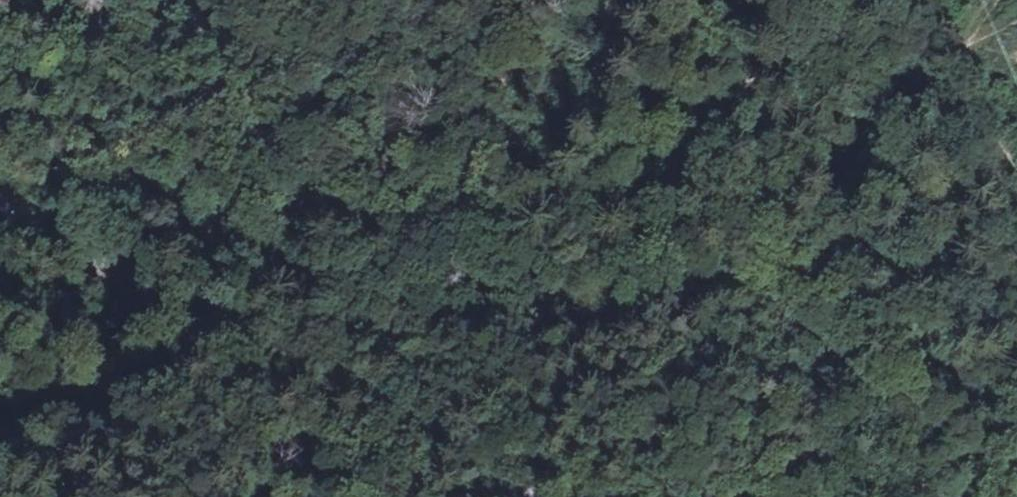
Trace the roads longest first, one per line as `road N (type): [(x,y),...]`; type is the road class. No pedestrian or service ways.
road 1 (unclassified): [(0,211),(135,296),(251,336),(403,347),(585,308)]
road 2 (unclassified): [(585,308),(296,268),(263,148),(201,0)]
road 3 (track): [(278,209),(350,221),(424,217),(702,190),(767,170)]
road 4 (unclassified): [(805,496),(825,453),(821,423),(796,375),(762,344),(667,311),(585,308)]
road 5 (track): [(828,340),(771,305),(711,293),(585,308)]
road 6 (track): [(767,170),(940,50)]
road 7 (track): [(828,340),(912,441),(929,496)]
road 8 (track): [(771,305),(776,216),(767,170)]

